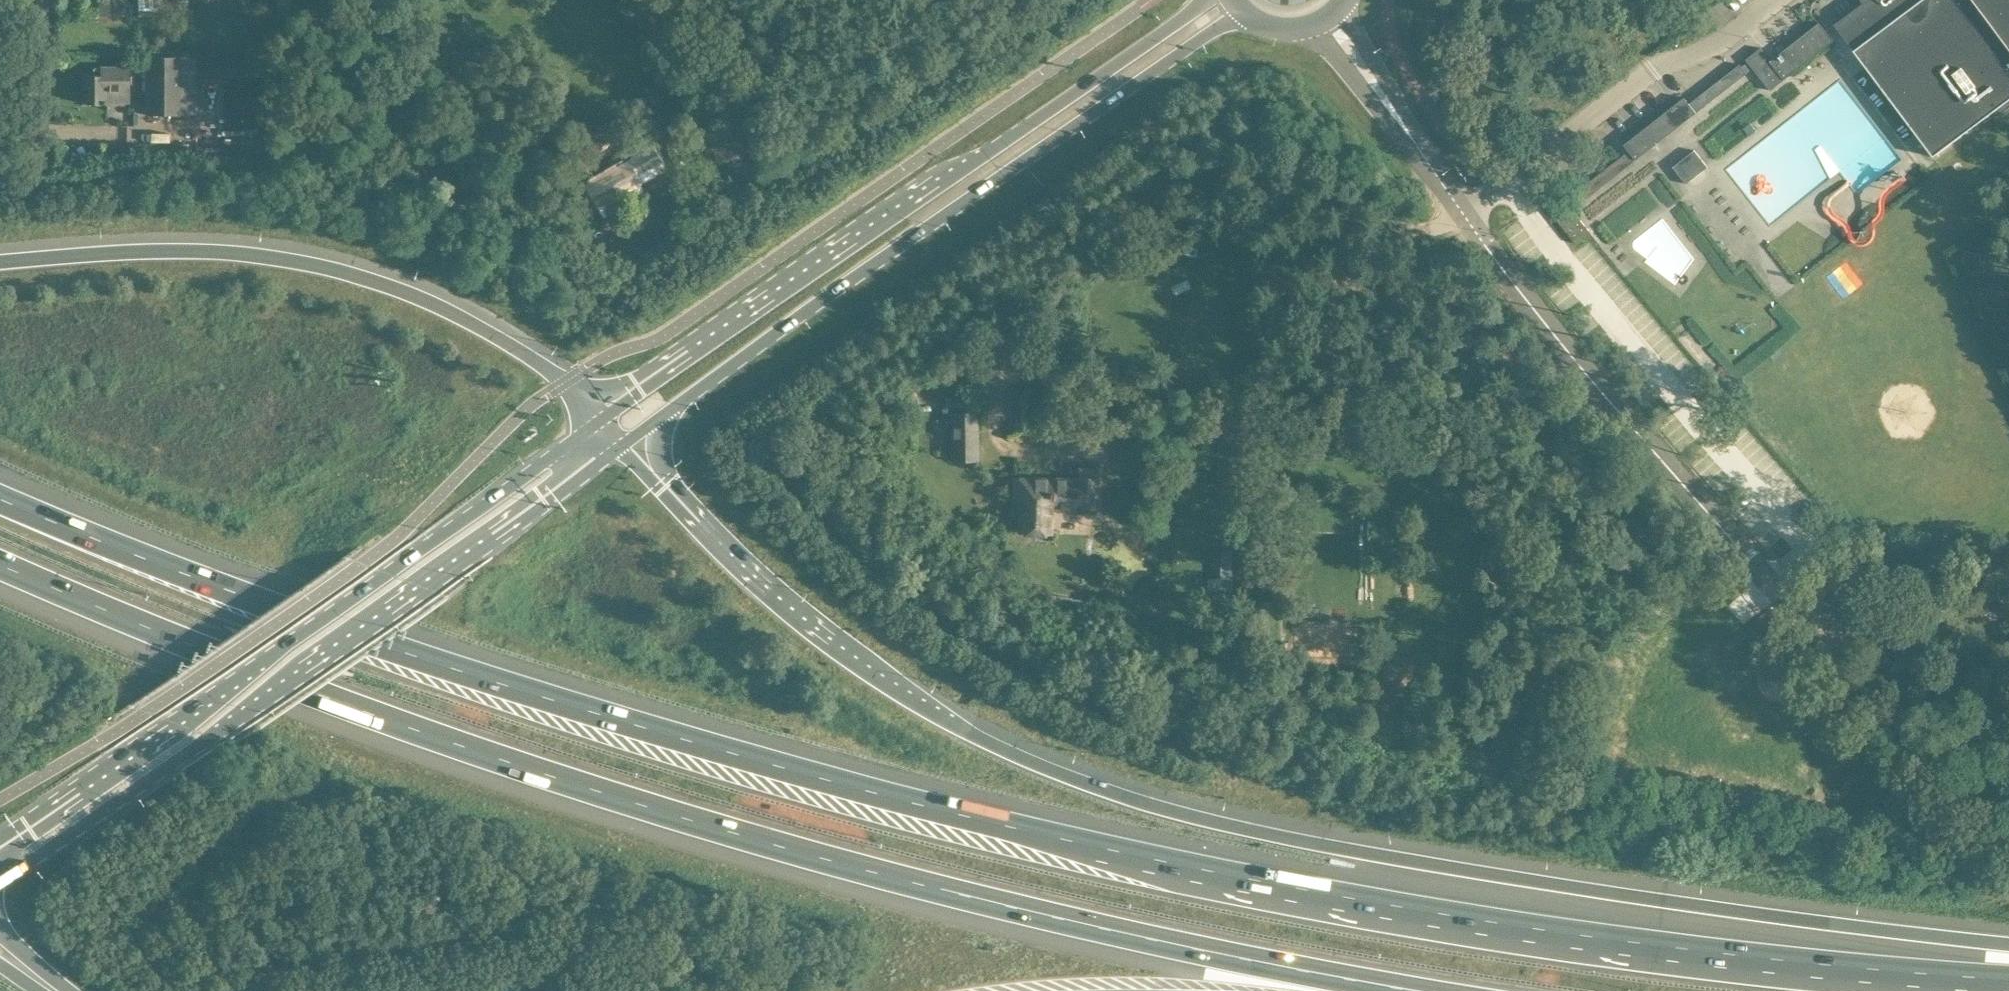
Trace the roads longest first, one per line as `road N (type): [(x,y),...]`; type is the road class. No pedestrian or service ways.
road 1 (motorway): [(2008,983),(1661,954),(1394,911),(930,806),(398,649),(130,556),(0,498)]
road 2 (motorway): [(2008,946),(1363,851),(1138,800),(989,742),(826,645),(732,566),(619,447)]
road 3 (motorway): [(0,563),(344,703),(781,846),(1134,934),(1419,990)]
road 4 (secondary): [(619,447),(1244,13)]
road 5 (primary): [(0,879),(619,447)]
road 6 (secondary): [(1205,0),(597,421)]
road 7 (primary): [(597,421),(0,838)]
road 8 (unclassified): [(2008,622),(1857,618),(1778,592),(1599,393),(1467,213)]
road 9 (motorway): [(597,421),(547,367),(470,320),(415,293),(304,260),(198,250),(0,262)]
road 10 (residential): [(1047,0),(763,166),(731,158),(629,0)]
road 11 (track): [(1815,610),(1846,665),(1900,726),(2008,826)]
road 12 (unclassified): [(282,158),(283,0)]
road 13 (unclassified): [(1318,29),(1374,101),(1401,120)]
road 14 (unclassified): [(1401,120),(1350,7)]

